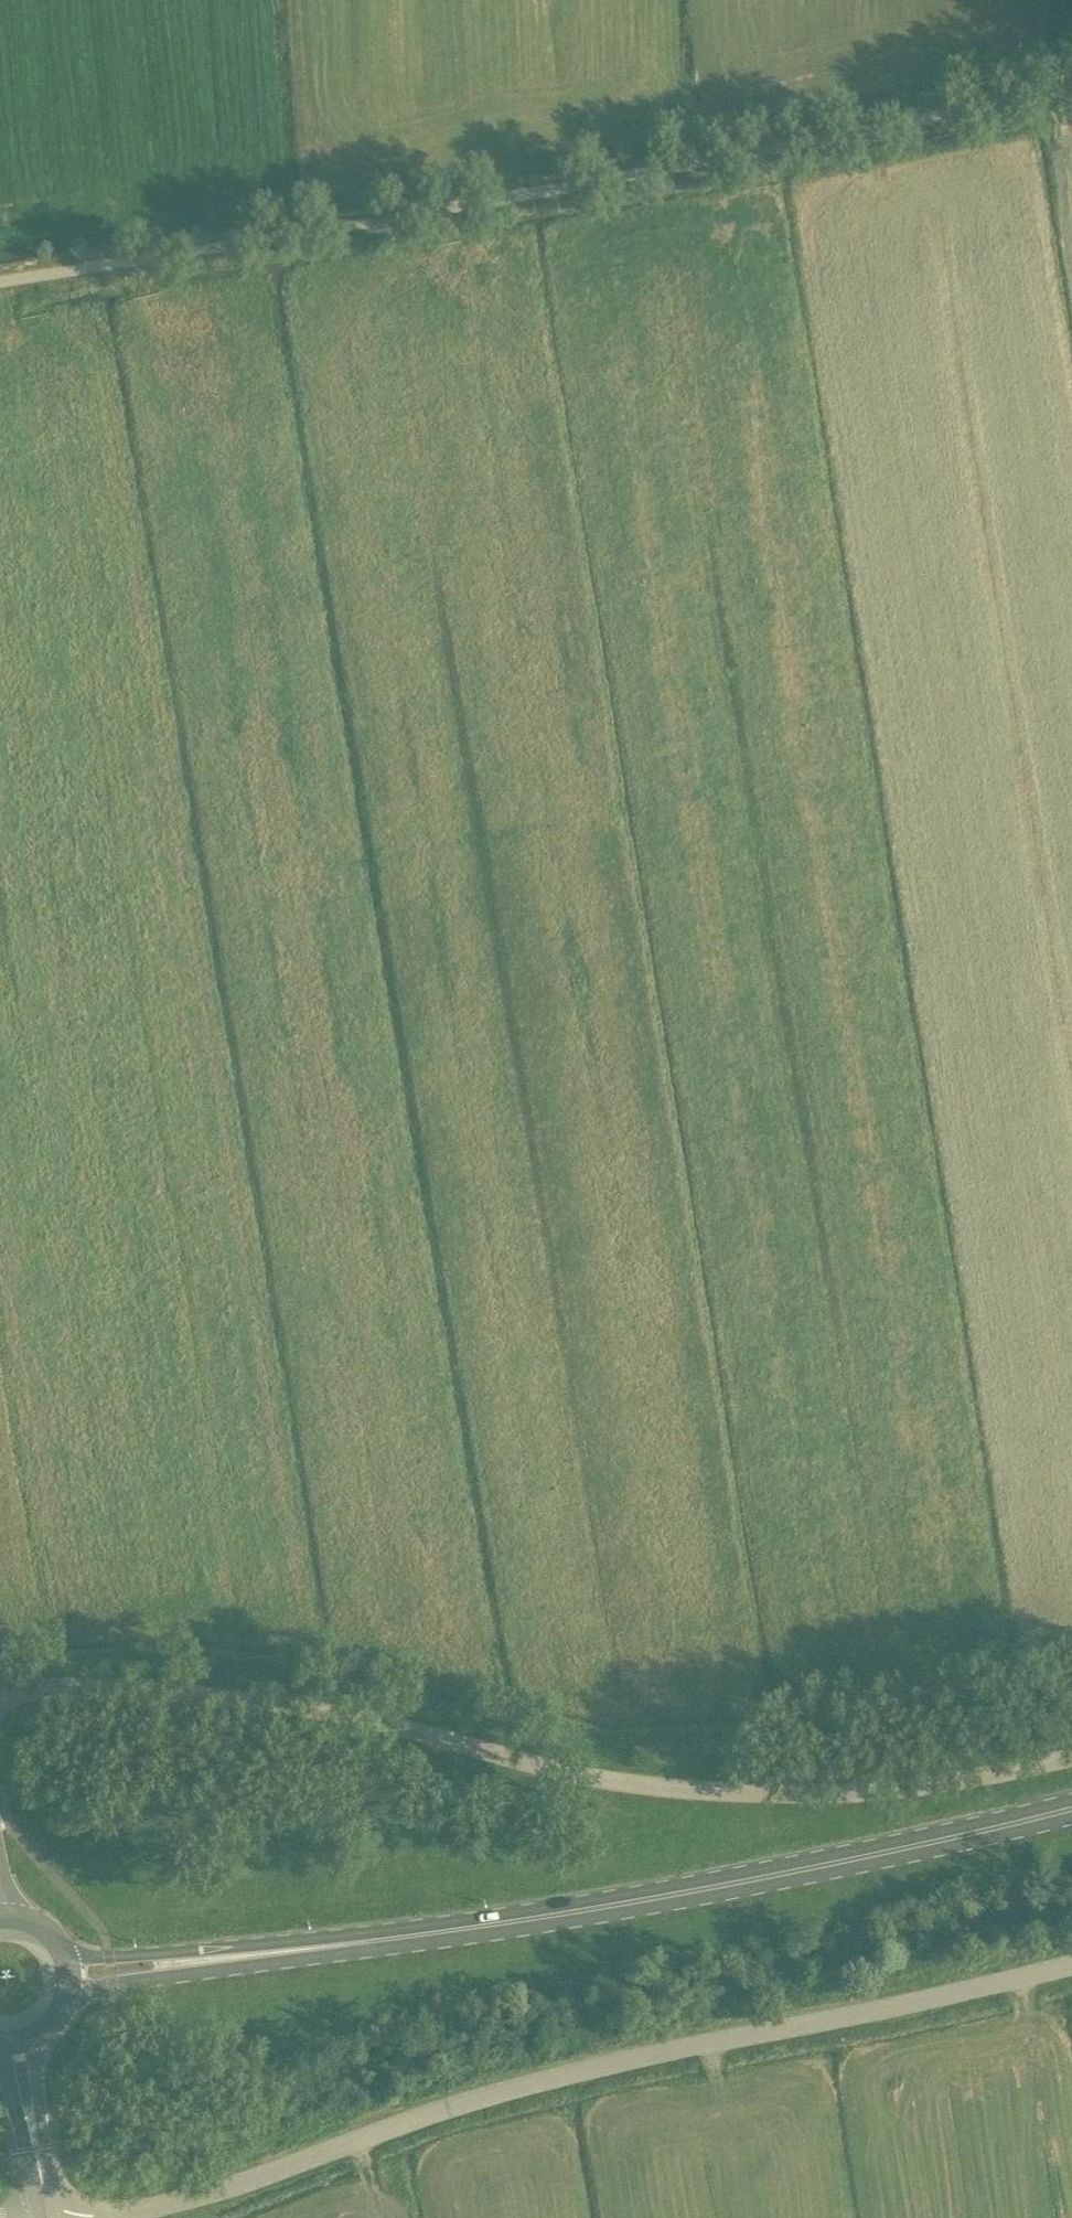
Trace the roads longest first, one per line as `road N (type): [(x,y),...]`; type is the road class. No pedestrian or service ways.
road 1 (unclassified): [(0,279),(1071,95)]
road 2 (unclassified): [(0,1695),(240,1700),(590,1783),(731,1793),(835,1795),(1001,1778),(1071,1759)]
road 3 (unclassified): [(109,2217),(263,2178),(617,2063),(1071,1968)]
road 4 (primary): [(255,1955),(747,1884),(1071,1815)]
road 5 (primary): [(63,1996),(255,1955)]
road 6 (primary): [(255,1955),(63,1958)]
road 7 (tertiary): [(37,2155),(34,2031)]

